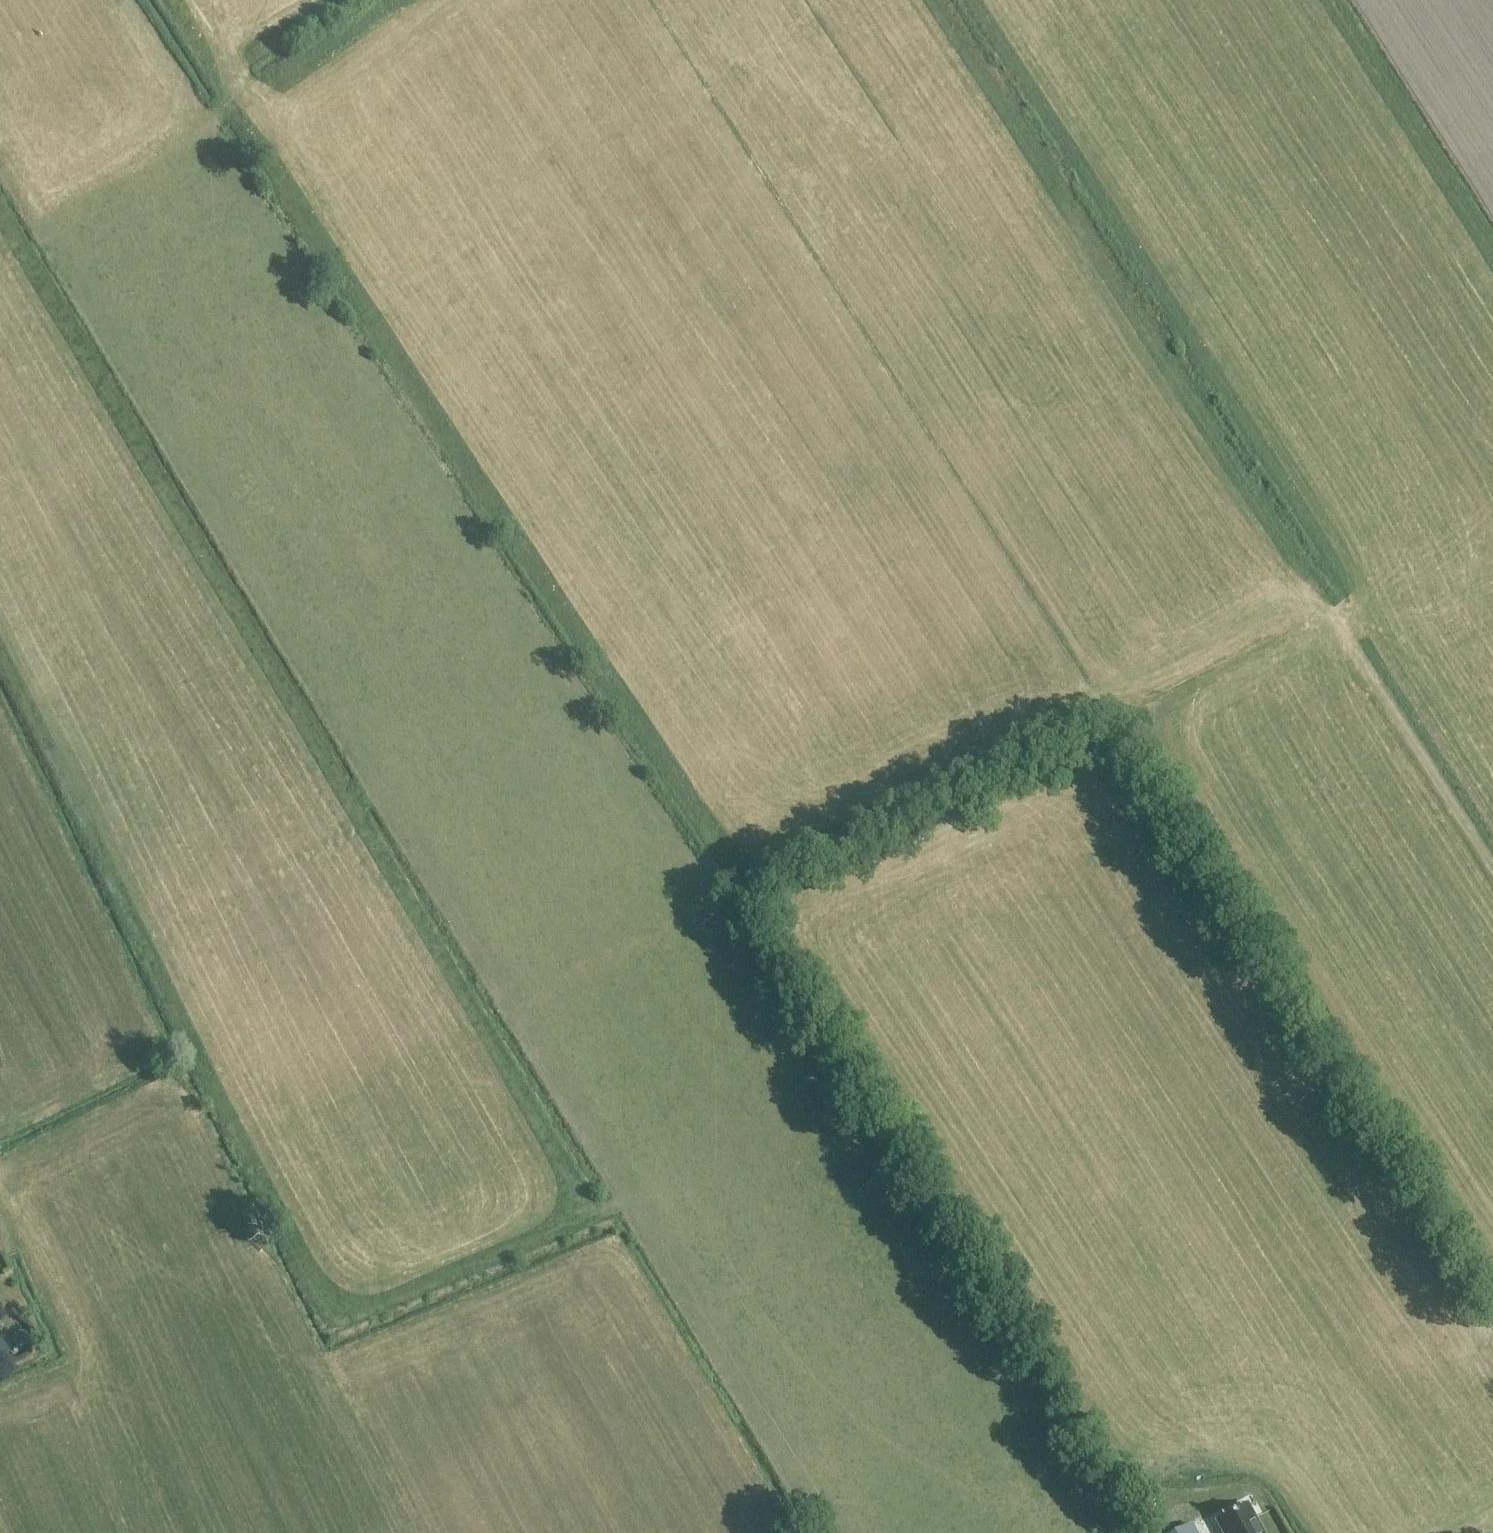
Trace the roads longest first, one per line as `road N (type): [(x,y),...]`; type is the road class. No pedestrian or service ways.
road 1 (track): [(1492,867),(1337,619)]

